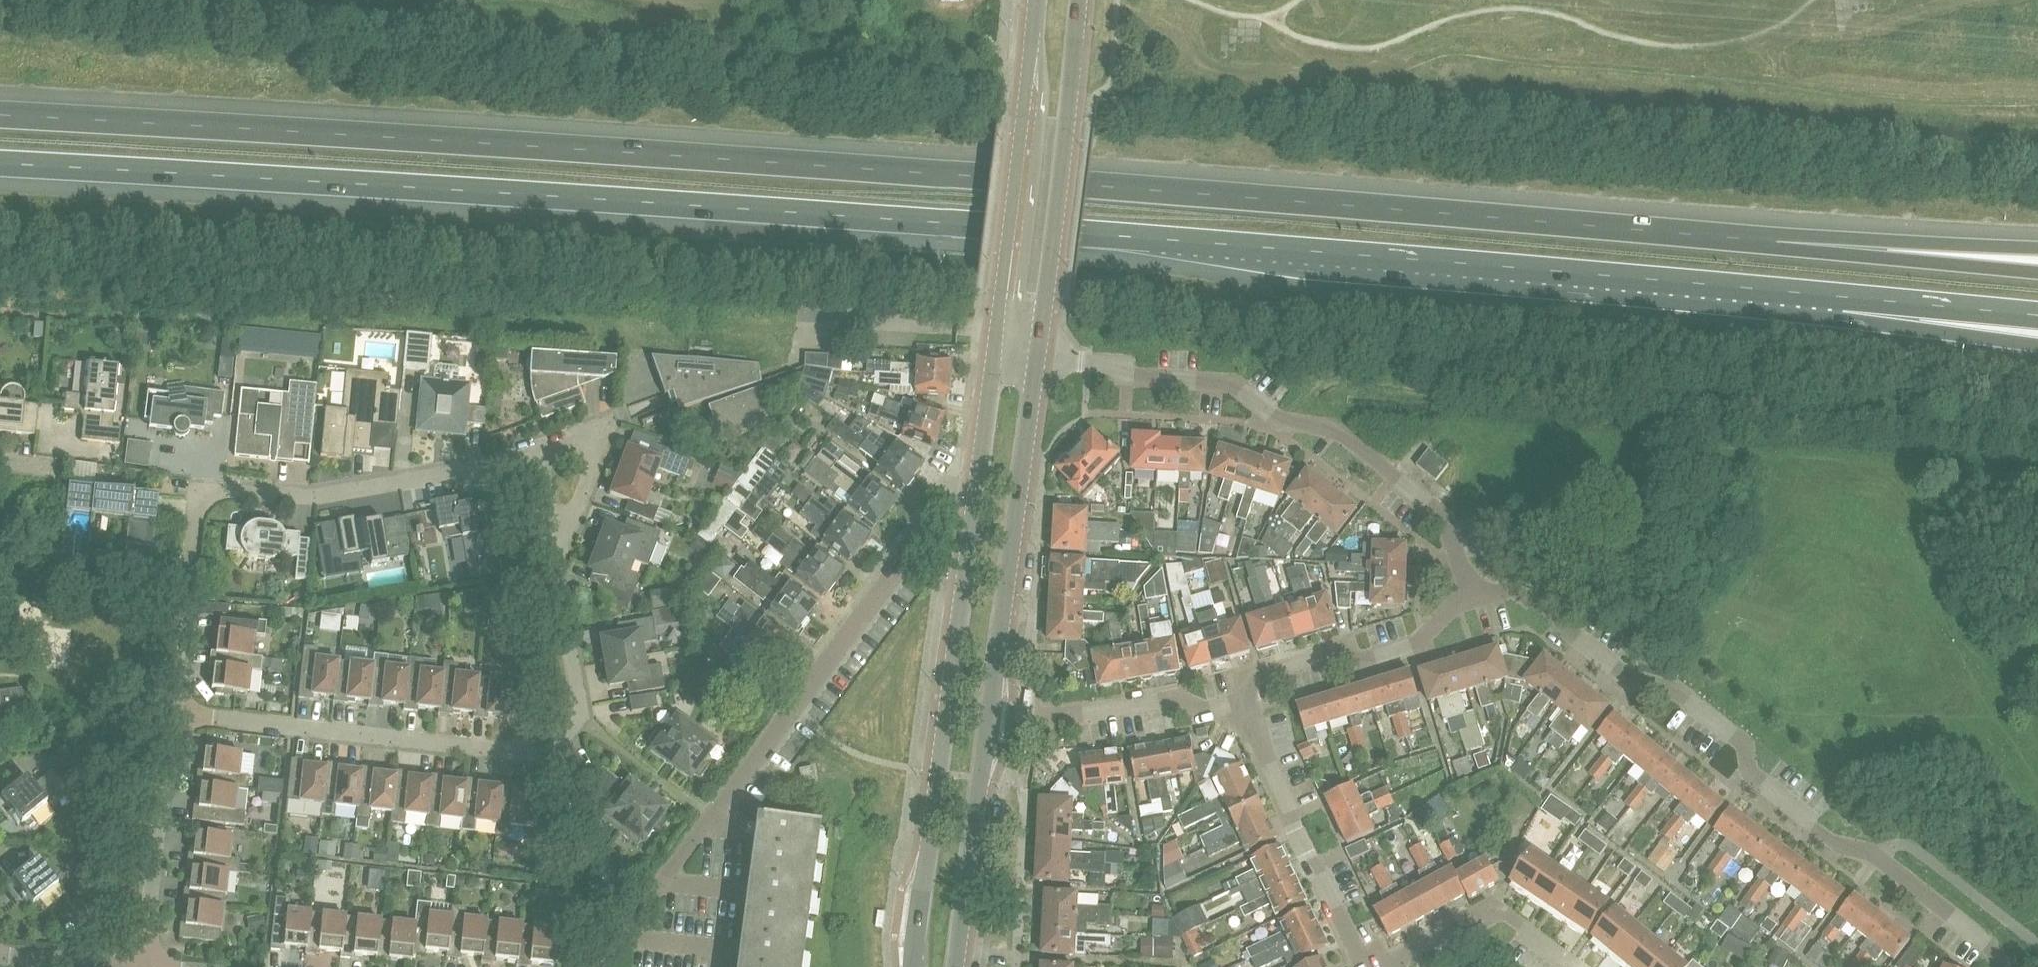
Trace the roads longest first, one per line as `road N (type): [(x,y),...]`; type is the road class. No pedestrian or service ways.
road 1 (motorway): [(0,169),(961,226),(1835,298)]
road 2 (motorway): [(1777,242),(954,176),(0,118)]
road 3 (residential): [(2001,966),(1992,946),(1880,858),(1837,845),(1750,770),(1746,745),(1678,692),(1635,682),(1517,590),(1474,600)]
road 4 (tertiary): [(995,355),(917,966)]
road 5 (tertiary): [(960,966),(1039,359)]
road 6 (residential): [(177,716),(551,755),(584,712),(560,574)]
road 7 (residential): [(177,716),(198,489),(320,493),(536,457)]
road 8 (residential): [(608,966),(904,570)]
road 9 (residential): [(1474,600),(1444,517),(1331,428),(1278,419),(1233,384),(1135,378),(1087,362)]
road 10 (tertiary): [(1039,359),(1080,0)]
road 11 (tertiary): [(1035,0),(995,355)]
road 12 (residential): [(1385,966),(1361,959),(1289,813),(1247,701)]
road 13 (residential): [(1247,701),(1253,676),(1340,652),(1367,658),(1425,641),(1456,605),(1474,600)]
road 14 (motorway): [(2037,271),(1777,242)]
road 15 (motorway): [(2037,249),(1777,242)]
road 16 (residential): [(148,966),(177,716)]
road 17 (residential): [(1387,966),(1499,909),(1574,966)]
road 18 (residential): [(560,574),(606,437),(536,457)]
road 19 (residential): [(1046,720),(1177,699),(1204,712),(1247,701)]
road 20 (motorway): [(1835,298),(2037,340)]
road 21 (motorway): [(1835,298),(2037,316)]

